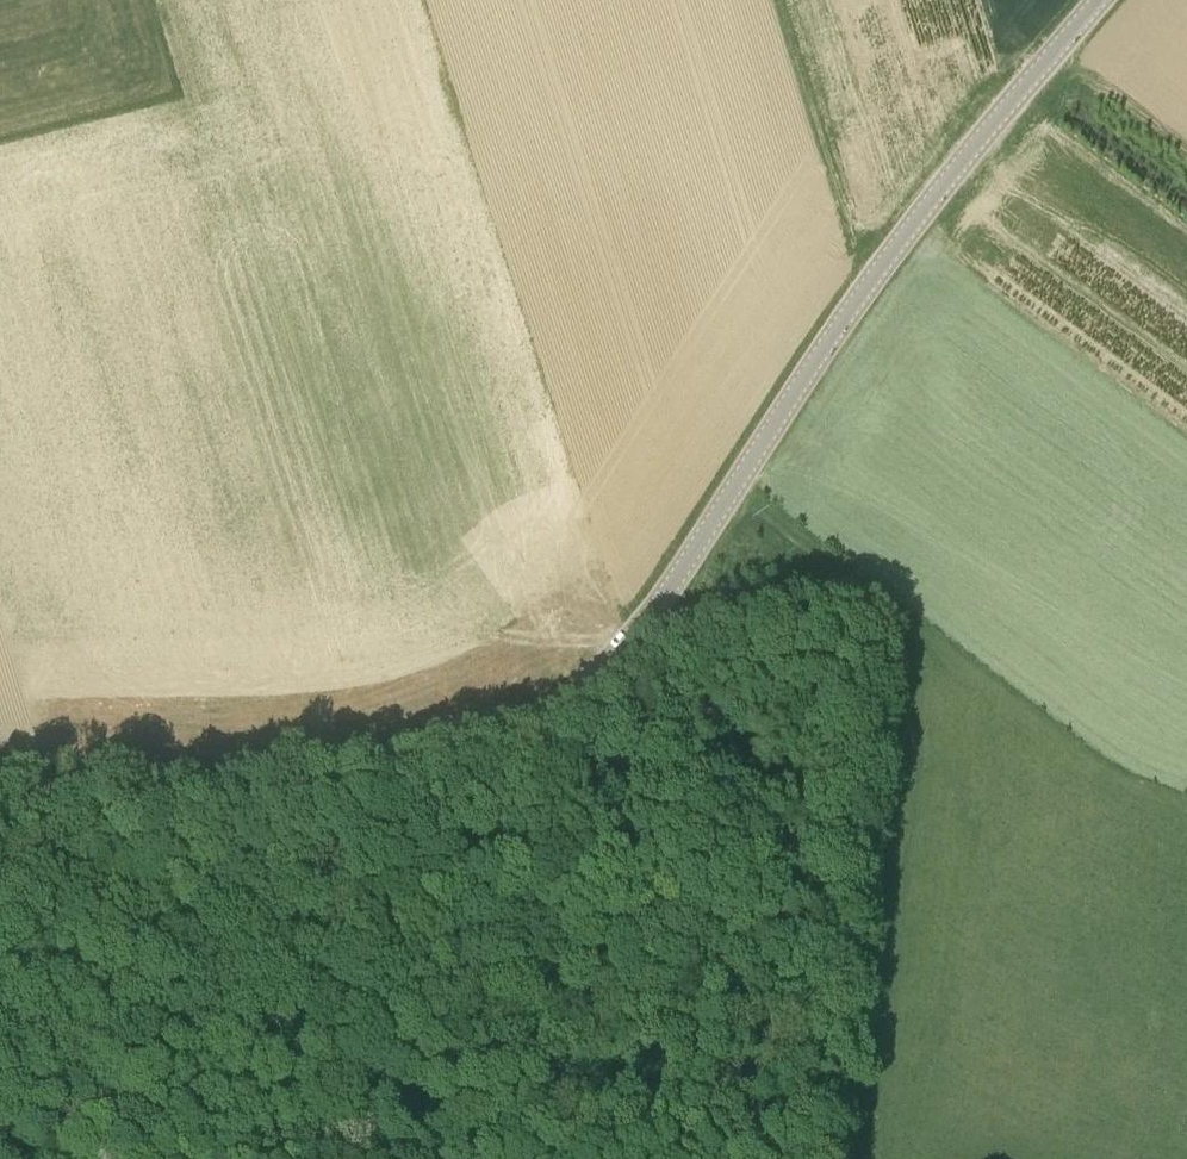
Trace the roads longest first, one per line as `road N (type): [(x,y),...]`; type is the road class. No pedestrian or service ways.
road 1 (tertiary): [(0,786),(356,781),(470,752),(574,694),(650,616),(913,222),(1099,0)]

